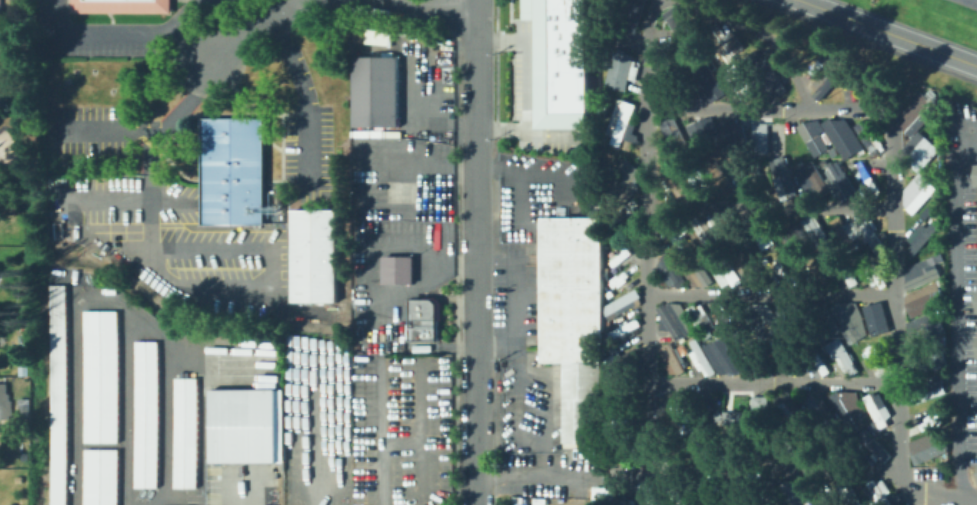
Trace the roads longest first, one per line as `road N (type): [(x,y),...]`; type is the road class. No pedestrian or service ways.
road 1 (tertiary): [(475,148),(476,504)]
road 2 (tertiary): [(976,69),(794,0)]
road 3 (tertiary): [(474,0),(475,148)]

